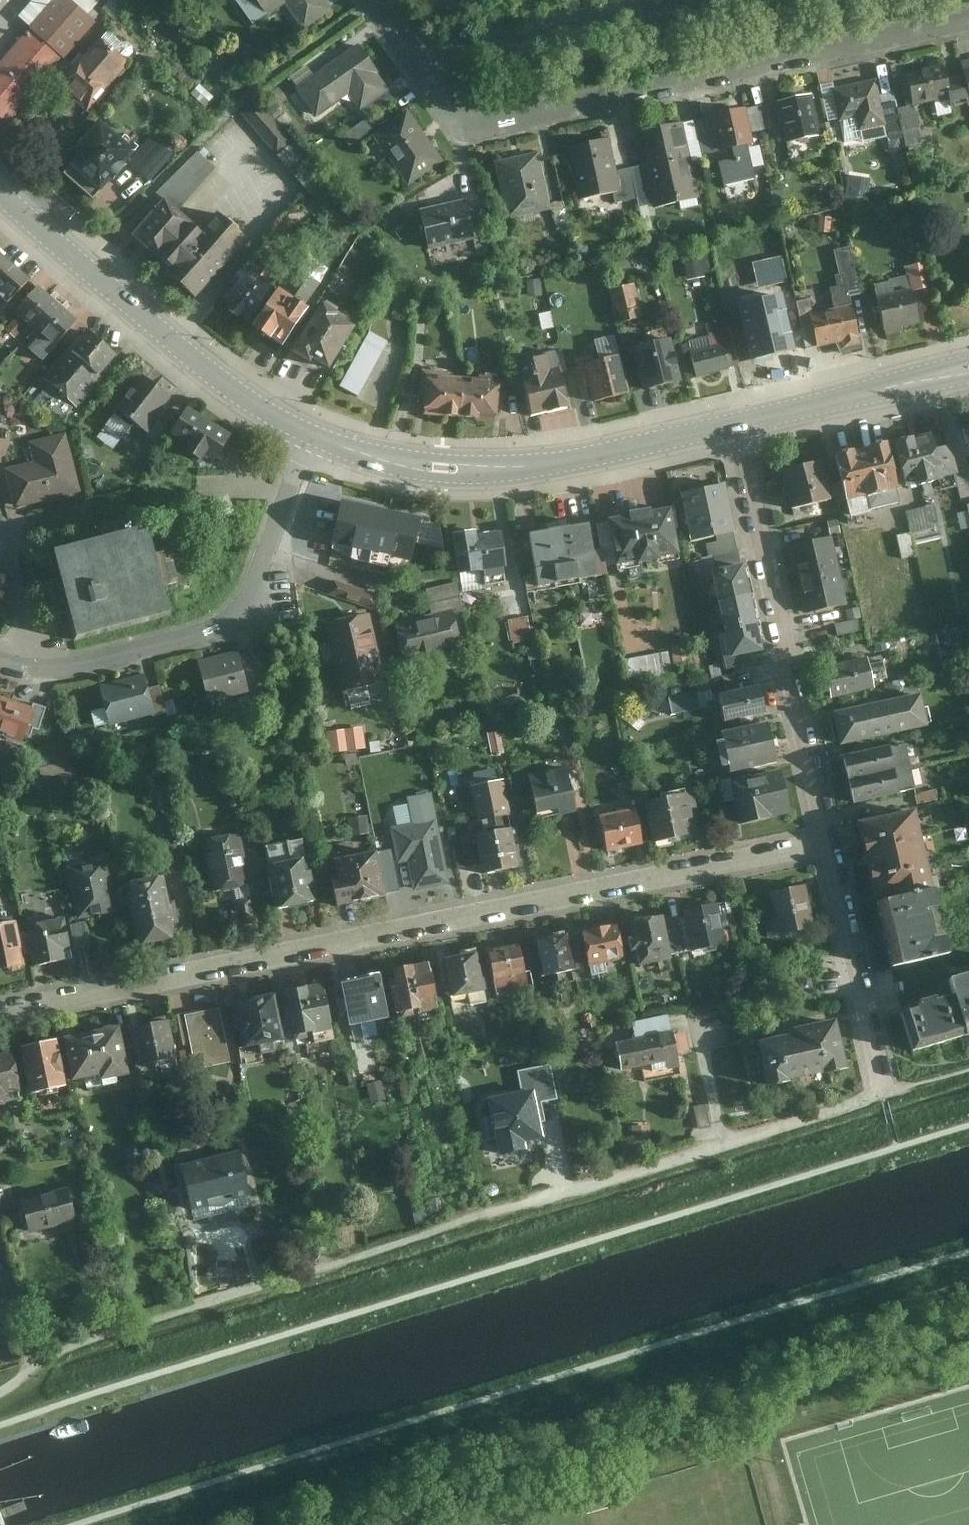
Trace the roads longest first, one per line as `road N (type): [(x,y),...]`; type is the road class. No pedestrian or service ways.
road 1 (residential): [(0,1015),(828,842)]
road 2 (residential): [(420,65),(447,107),(479,125),(968,19)]
road 3 (residential): [(0,660),(39,671),(74,668),(197,636),(233,617),(254,584),(311,433)]
road 4 (residential): [(735,419),(828,842)]
road 5 (tertiary): [(735,419),(488,466),(408,461),(311,433)]
road 6 (tertiary): [(311,433),(200,363),(0,188)]
road 7 (residential): [(828,842),(886,1095)]
road 8 (tertiary): [(968,364),(735,419)]
road 9 (residential): [(640,17),(420,65)]

